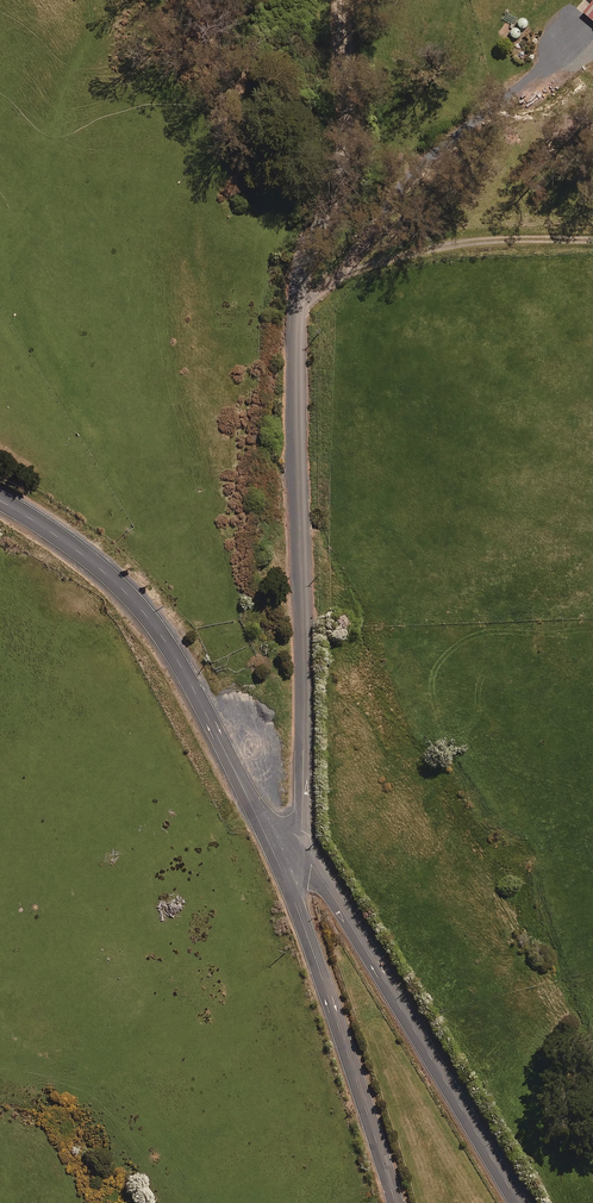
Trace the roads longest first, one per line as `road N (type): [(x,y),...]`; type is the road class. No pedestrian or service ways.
road 1 (tertiary): [(348,0),(335,174),(296,291),(302,817),(278,860)]
road 2 (secondary): [(278,860),(180,663),(144,613),(79,552),(0,501)]
road 3 (secondary): [(278,860),(311,865),(320,877),(518,1202)]
road 4 (secondary): [(395,1202),(278,860)]

